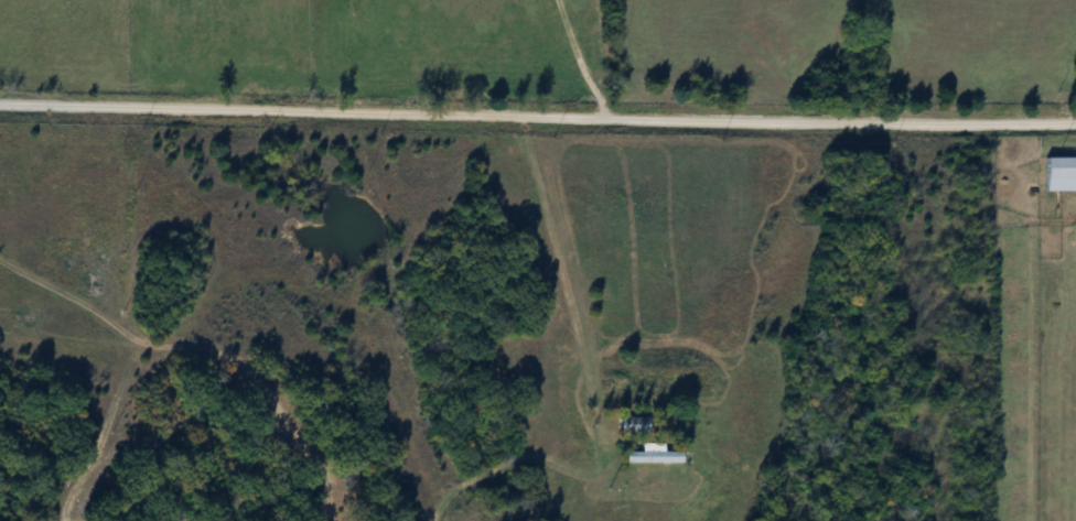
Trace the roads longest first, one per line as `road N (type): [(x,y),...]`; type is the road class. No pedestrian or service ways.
road 1 (residential): [(1075,127),(0,108)]
road 2 (residential): [(542,209),(502,166),(464,165),(415,235),(362,289),(333,300),(316,296),(286,267),(238,260),(161,229),(144,232),(133,251),(119,335)]
road 3 (residential): [(521,120),(601,436)]
road 4 (residential): [(139,346),(111,434),(66,501),(63,520)]

